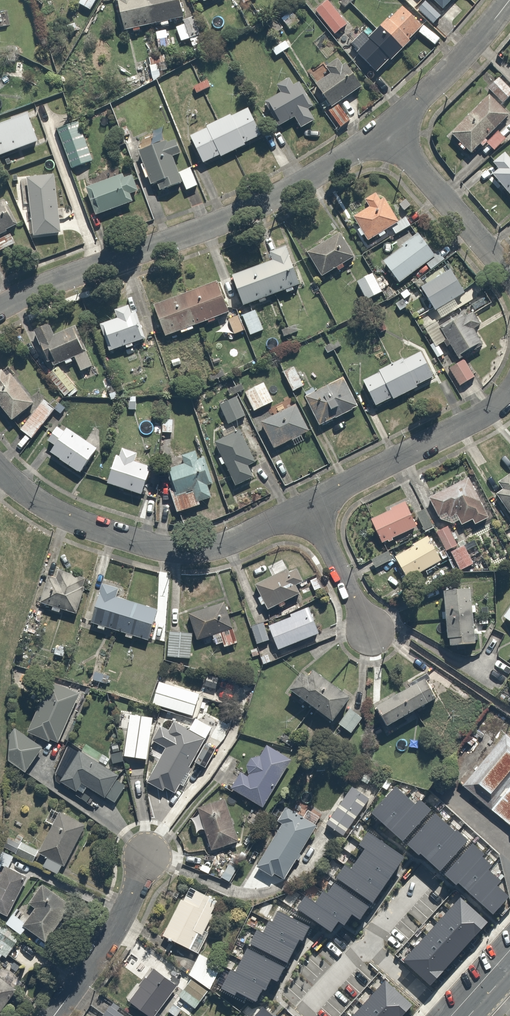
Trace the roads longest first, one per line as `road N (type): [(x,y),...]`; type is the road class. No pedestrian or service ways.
road 1 (residential): [(0,307),(247,210),(382,130)]
road 2 (residential): [(0,468),(57,511),(163,549),(214,547),(306,504)]
road 3 (residential): [(306,504),(468,425),(509,393)]
road 4 (residential): [(509,275),(382,130)]
road 5 (residential): [(54,1015),(122,920),(146,857)]
road 6 (residential): [(382,130),(509,0)]
road 7 (residential): [(306,504),(370,631)]

